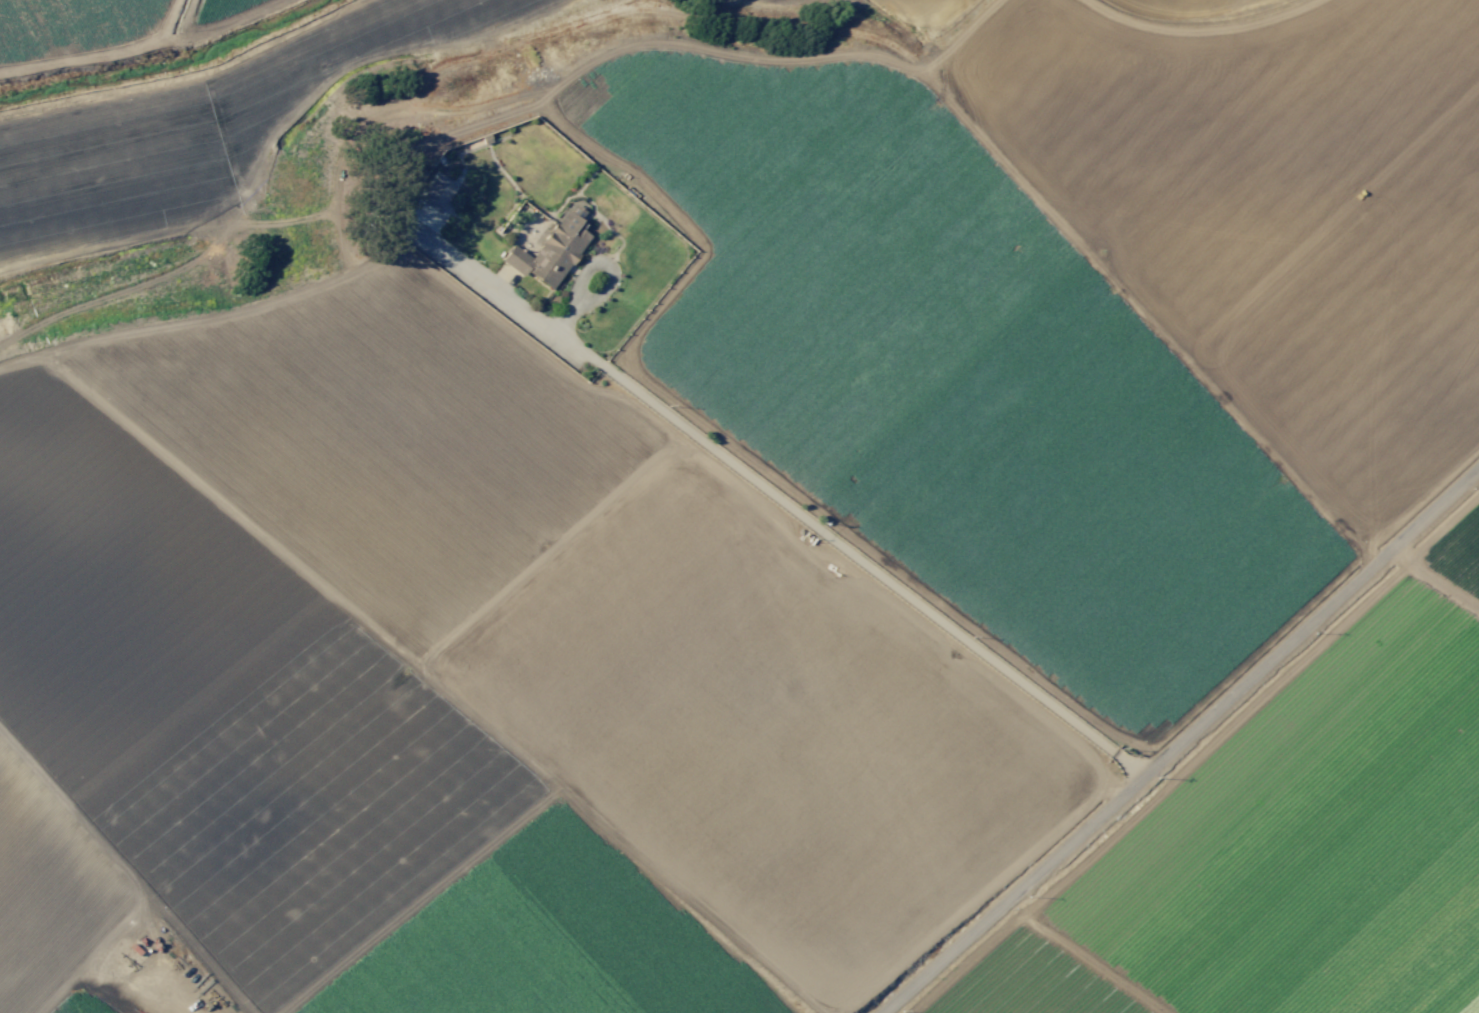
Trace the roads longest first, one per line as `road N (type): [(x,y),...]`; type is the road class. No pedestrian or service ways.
road 1 (track): [(538,102),(676,211),(706,250),(703,266),(630,351),(628,364),(1132,743),(1165,734),(1478,449)]
road 2 (track): [(1121,801),(1075,738),(837,563),(794,541),(767,508),(648,416),(586,389),(394,247),(324,284),(243,311),(0,367)]
road 3 (track): [(822,1012),(38,355)]
road 4 (residential): [(1147,778),(414,224)]
road 5 (residential): [(891,1012),(1478,472)]
road 6 (track): [(778,478),(1338,0)]
road 7 (track): [(1478,232),(1020,661)]
road 8 (track): [(0,731),(251,1012)]
road 9 (track): [(558,786),(288,1012)]
road 10 (track): [(842,1012),(1109,783)]
road 11 (track): [(413,666),(681,441)]

